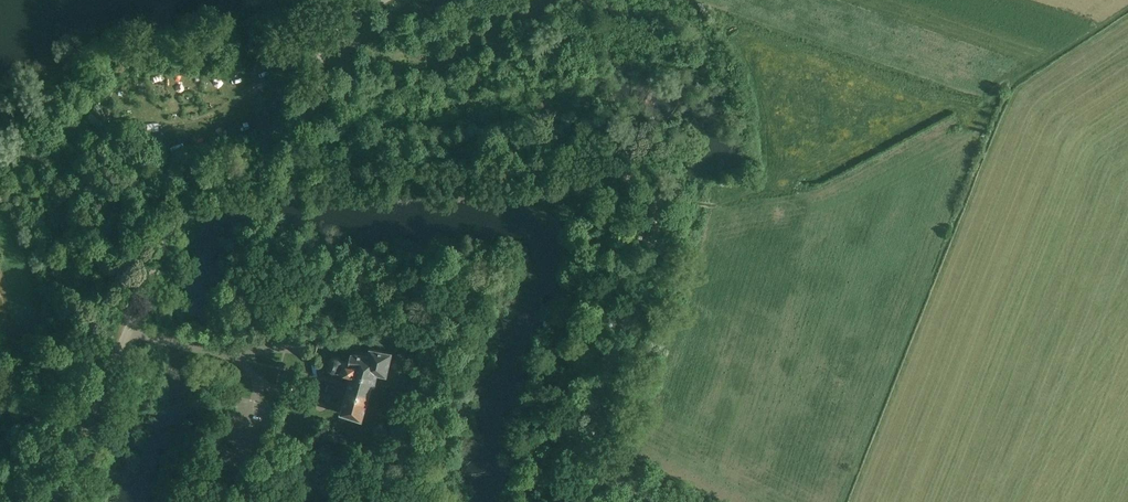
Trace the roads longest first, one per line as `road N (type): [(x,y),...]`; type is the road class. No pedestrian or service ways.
road 1 (unclassified): [(54,501),(186,198),(220,176),(313,172),(320,49),(383,0)]
road 2 (track): [(602,466),(595,419),(654,220),(644,184),(597,172),(313,172)]
road 3 (track): [(837,501),(1009,87),(1127,7)]

